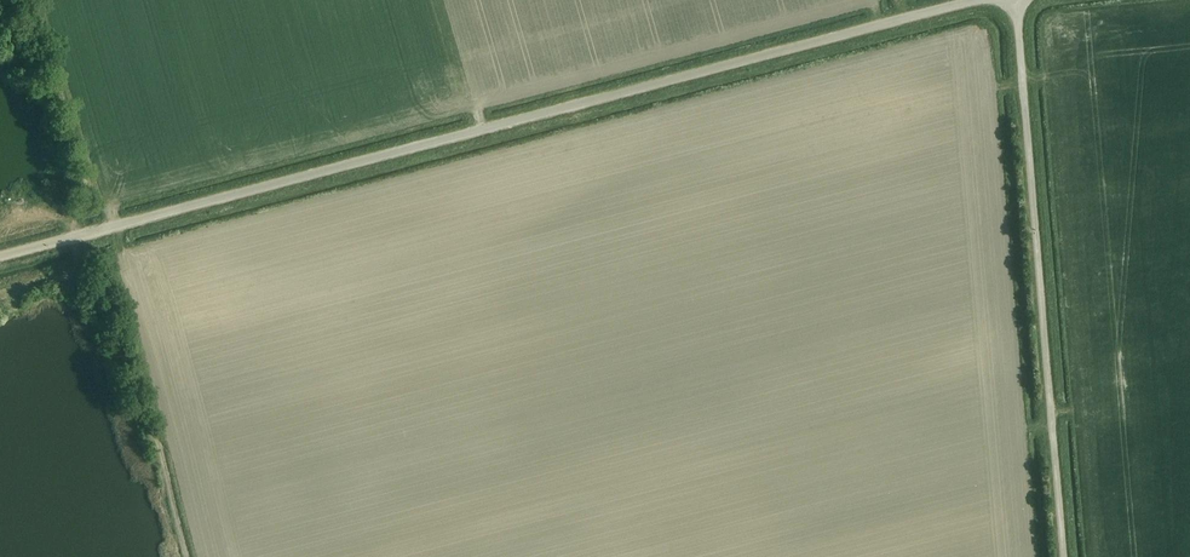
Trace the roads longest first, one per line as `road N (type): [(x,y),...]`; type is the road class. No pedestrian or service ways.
road 1 (unclassified): [(0,258),(986,0)]
road 2 (unclassified): [(1065,556),(1016,0)]
road 3 (track): [(55,173),(57,108),(0,0)]

